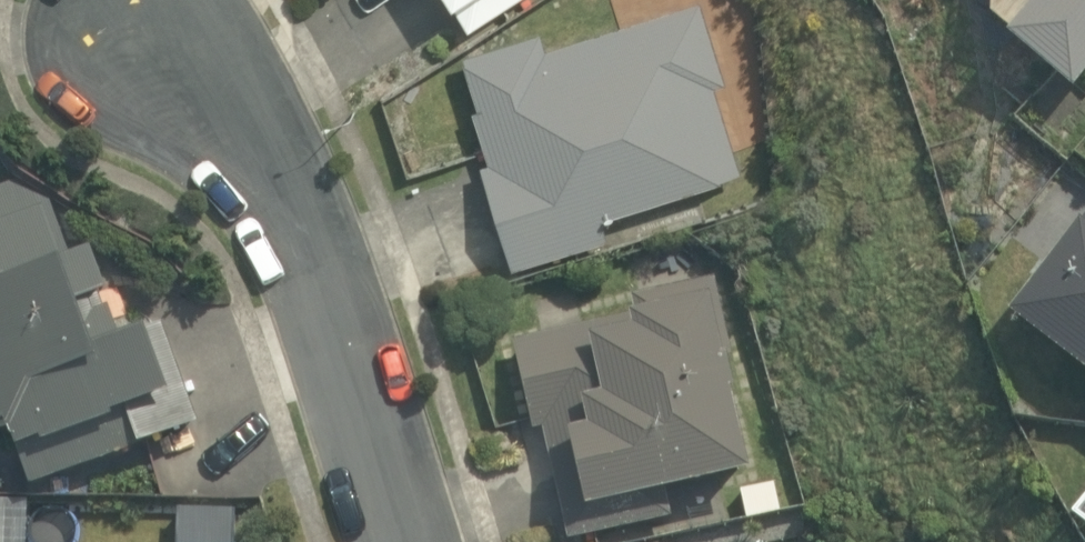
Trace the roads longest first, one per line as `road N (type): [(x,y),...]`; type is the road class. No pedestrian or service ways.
road 1 (residential): [(140,4),(271,167),(394,541)]

